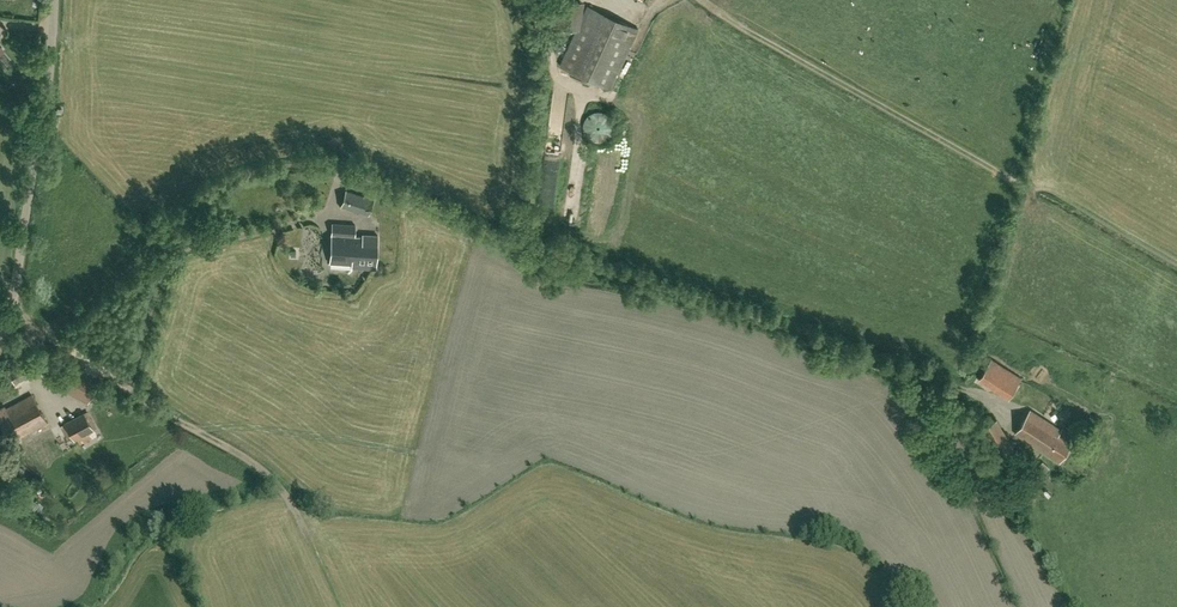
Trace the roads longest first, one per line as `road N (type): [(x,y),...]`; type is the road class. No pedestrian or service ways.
road 1 (unclassified): [(0,333),(15,292),(57,0)]
road 2 (track): [(41,333),(274,479)]

